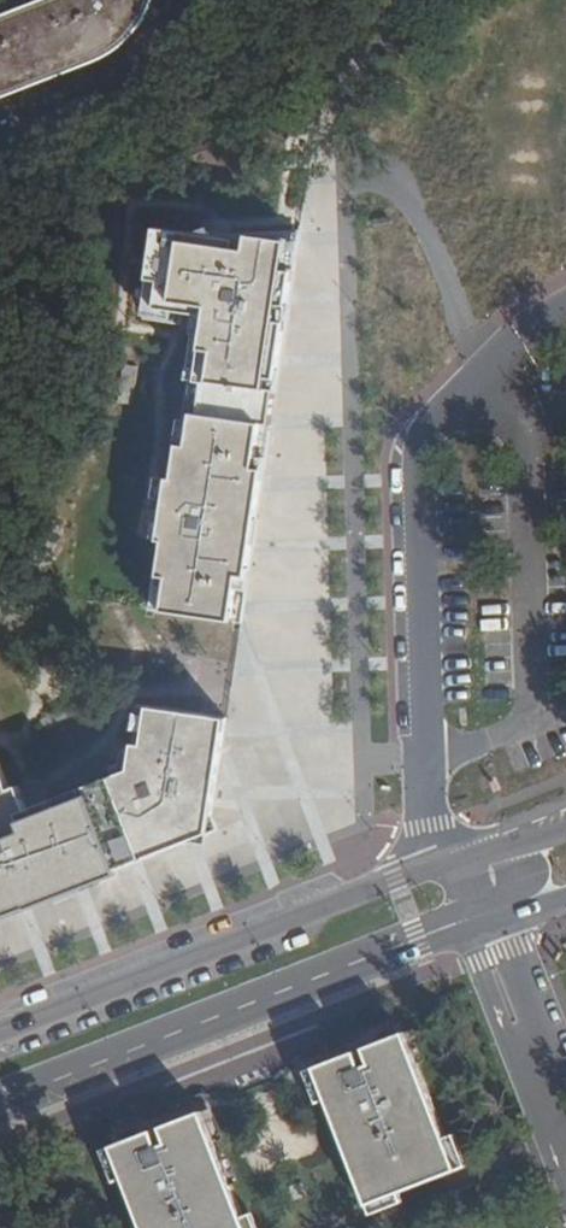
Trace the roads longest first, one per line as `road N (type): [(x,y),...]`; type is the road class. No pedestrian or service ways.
road 1 (tertiary): [(0,1102),(418,940),(565,893)]
road 2 (tertiary): [(565,830),(396,881),(0,1034)]
road 3 (unclassified): [(0,145),(139,87),(189,51),(206,0)]

